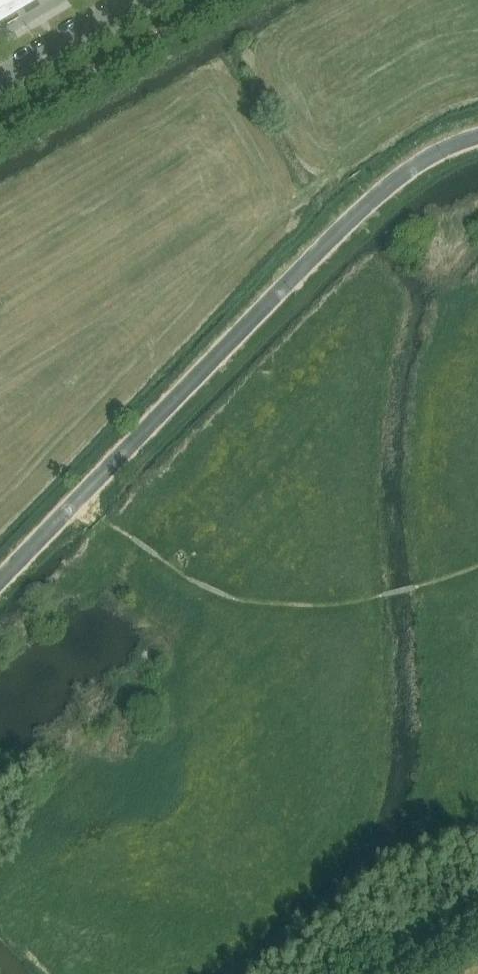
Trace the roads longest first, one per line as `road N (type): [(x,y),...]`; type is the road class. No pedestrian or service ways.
road 1 (unclassified): [(477,137),(394,183),(319,251),(0,583)]
road 2 (unclassified): [(0,87),(142,0)]

